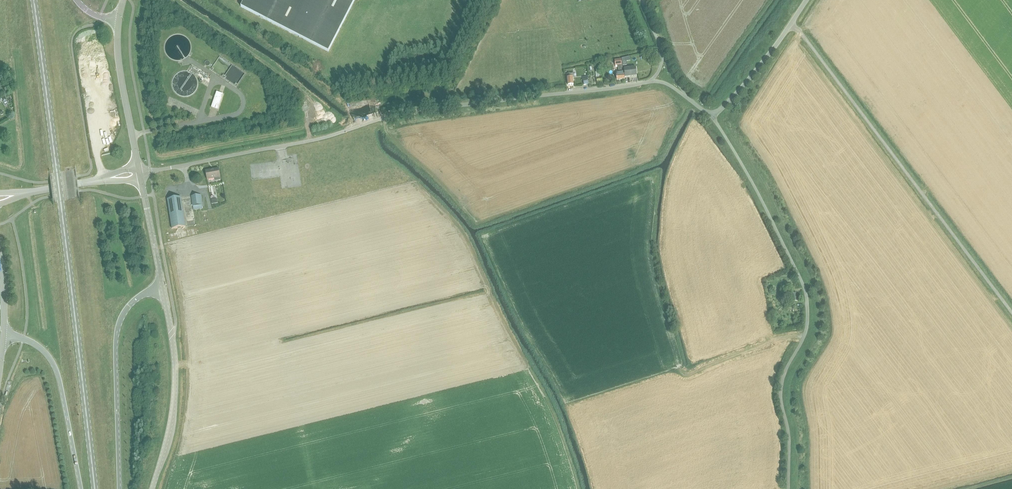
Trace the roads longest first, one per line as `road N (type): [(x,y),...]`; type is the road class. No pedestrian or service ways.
road 1 (tertiary): [(140,173),(318,139),(412,111),(651,81)]
road 2 (tertiary): [(34,0),(94,488)]
road 3 (tertiary): [(789,488),(781,389),(804,338),(805,291),(712,117)]
road 4 (track): [(792,23),(1011,313)]
road 5 (secondary): [(121,488),(117,336),(137,298),(163,289)]
road 6 (tertiary): [(154,488),(175,399),(163,289)]
road 7 (secondary): [(4,337),(50,358),(81,488)]
road 8 (tertiary): [(140,173),(120,69),(119,20)]
road 9 (unclassified): [(712,117),(807,0)]
road 10 (track): [(804,338),(773,341),(690,374),(679,367)]
road 11 (tertiary): [(19,194),(140,173)]

